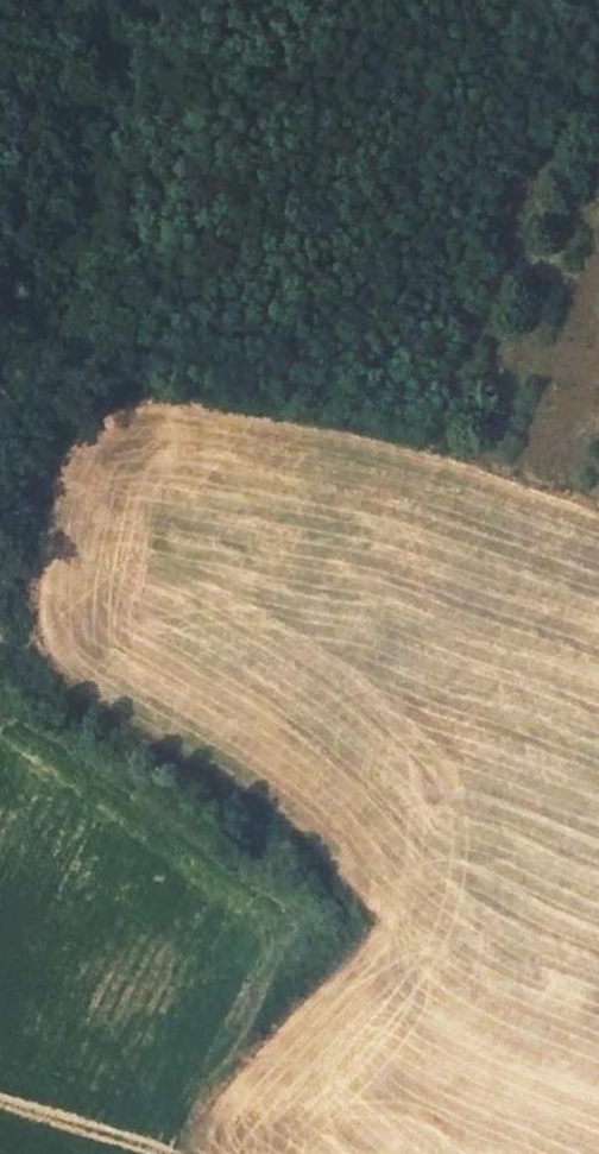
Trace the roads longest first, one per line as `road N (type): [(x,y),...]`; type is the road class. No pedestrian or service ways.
road 1 (track): [(170,1153),(155,1140),(0,1095)]

